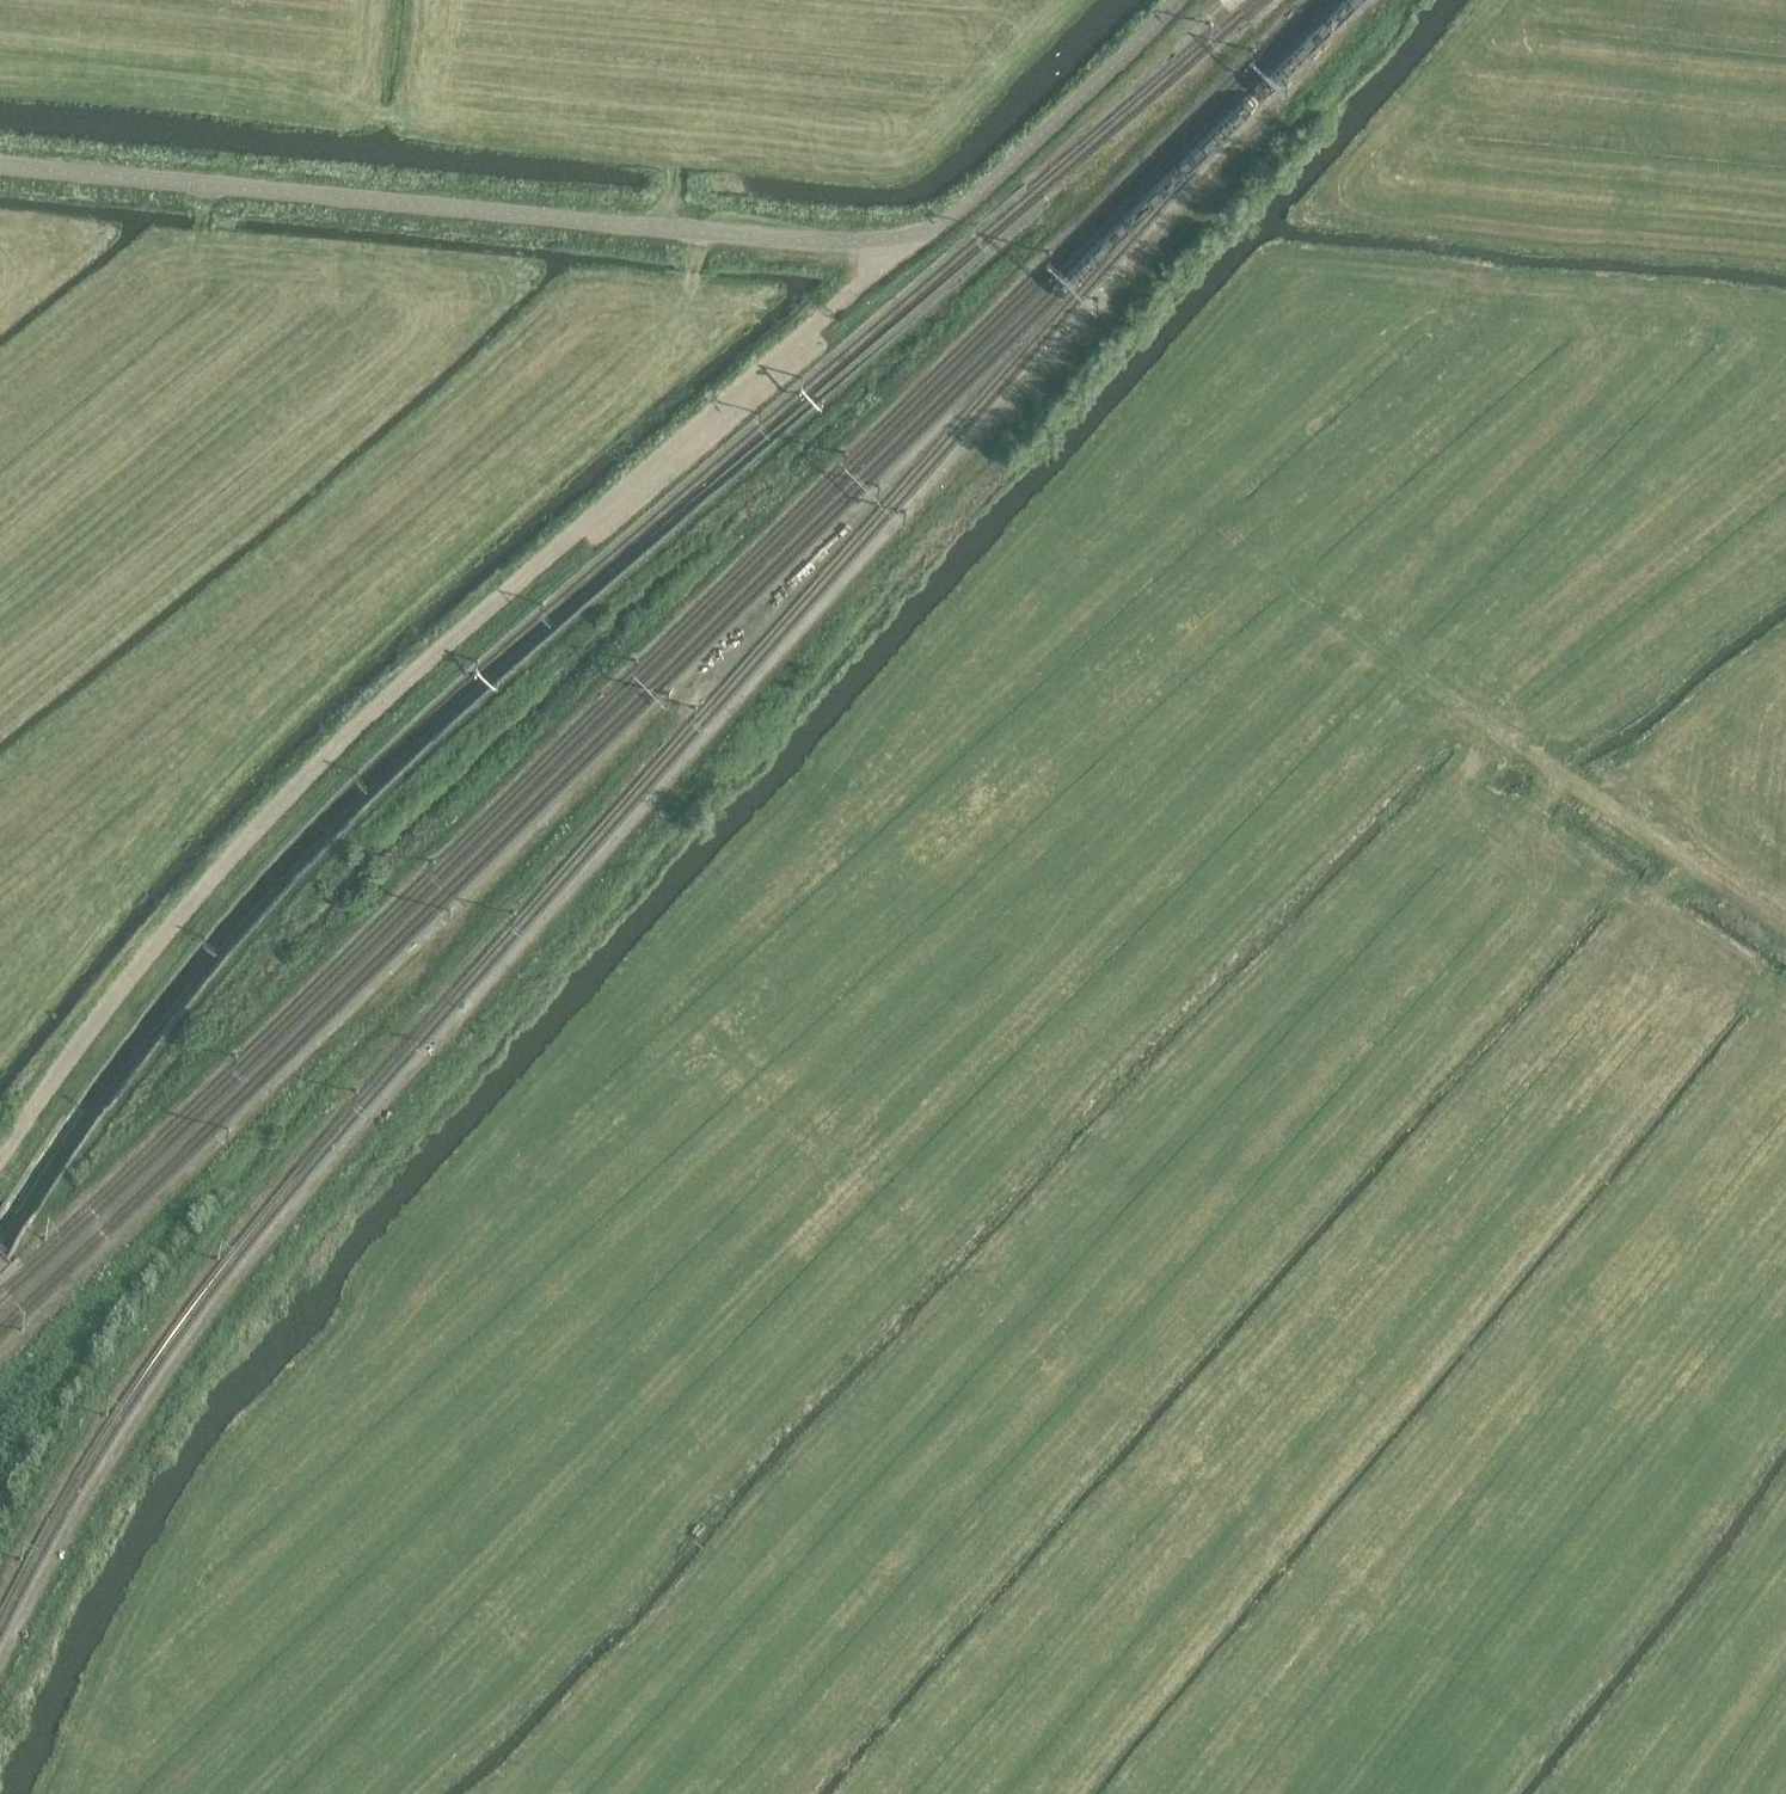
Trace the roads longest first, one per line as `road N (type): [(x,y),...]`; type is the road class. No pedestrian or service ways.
road 1 (unclassified): [(1175,0),(943,225),(888,240),(732,236),(0,165)]

